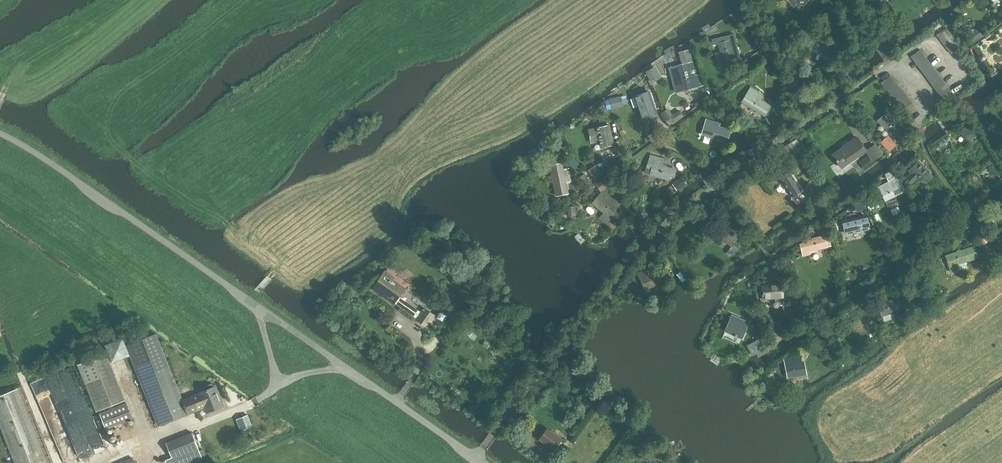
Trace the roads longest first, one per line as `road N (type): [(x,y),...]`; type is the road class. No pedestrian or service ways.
road 1 (residential): [(477,457),(640,246),(898,62)]
road 2 (unclassified): [(477,457),(0,133)]
road 3 (track): [(251,303),(279,263),(274,250),(118,147),(161,111)]
road 4 (track): [(58,462),(0,322)]
road 5 (track): [(0,100),(5,57),(97,0)]

